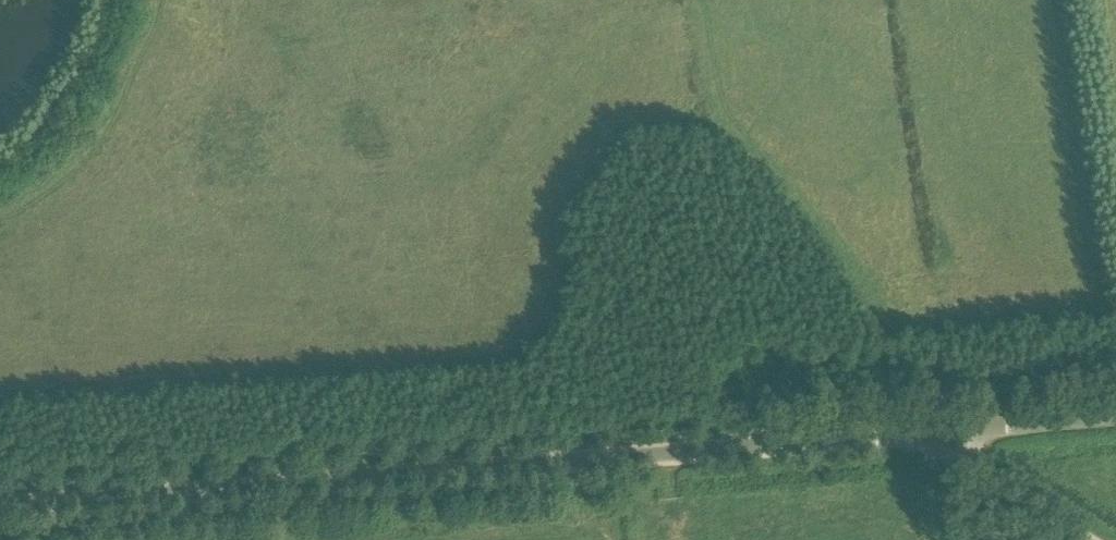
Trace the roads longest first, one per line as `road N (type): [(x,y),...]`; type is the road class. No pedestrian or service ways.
road 1 (unclassified): [(0,509),(950,438)]
road 2 (unclassified): [(1081,539),(959,460),(950,438)]
road 3 (unclassified): [(950,438),(1115,423)]

